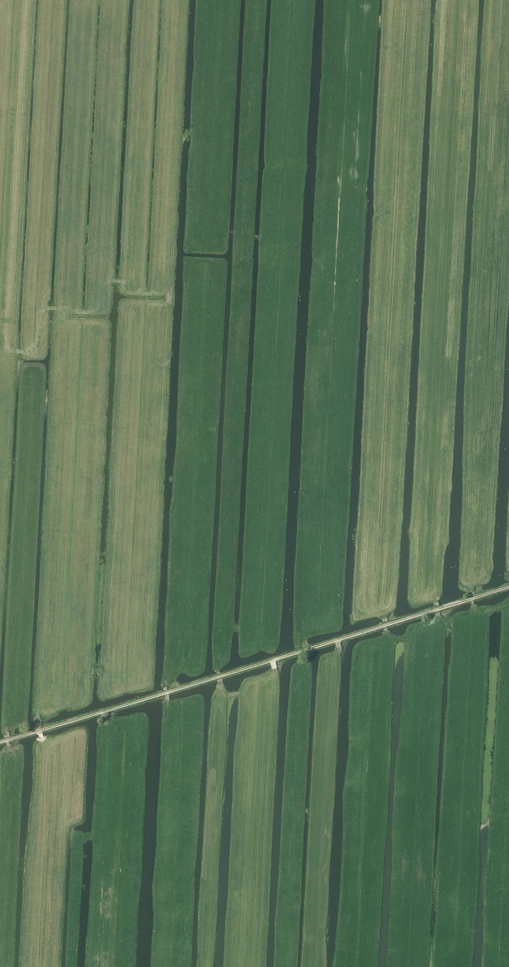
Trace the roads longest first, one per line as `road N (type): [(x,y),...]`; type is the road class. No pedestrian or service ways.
road 1 (track): [(470,597),(460,571),(475,187),(490,169),(500,0)]
road 2 (track): [(0,742),(508,585)]

